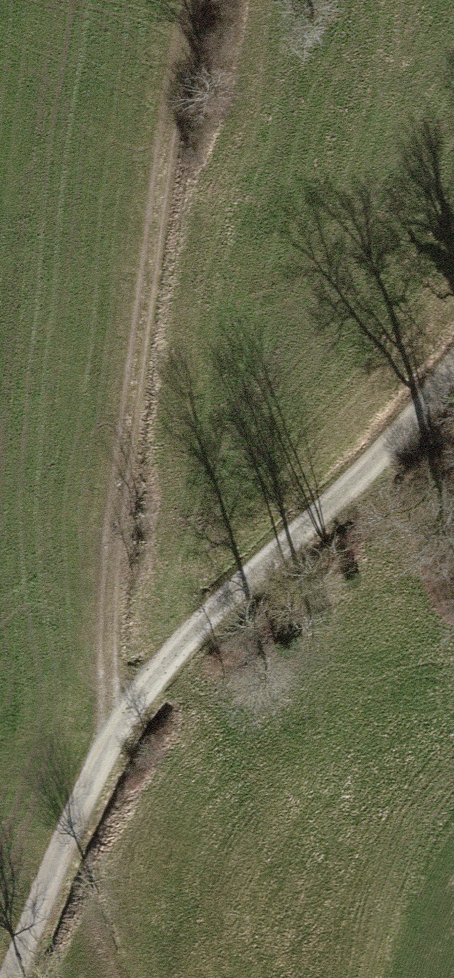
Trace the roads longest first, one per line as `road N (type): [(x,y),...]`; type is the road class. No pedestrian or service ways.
road 1 (track): [(22,977),(114,739),(394,447),(453,366)]
road 2 (track): [(114,739),(150,391),(212,0)]

